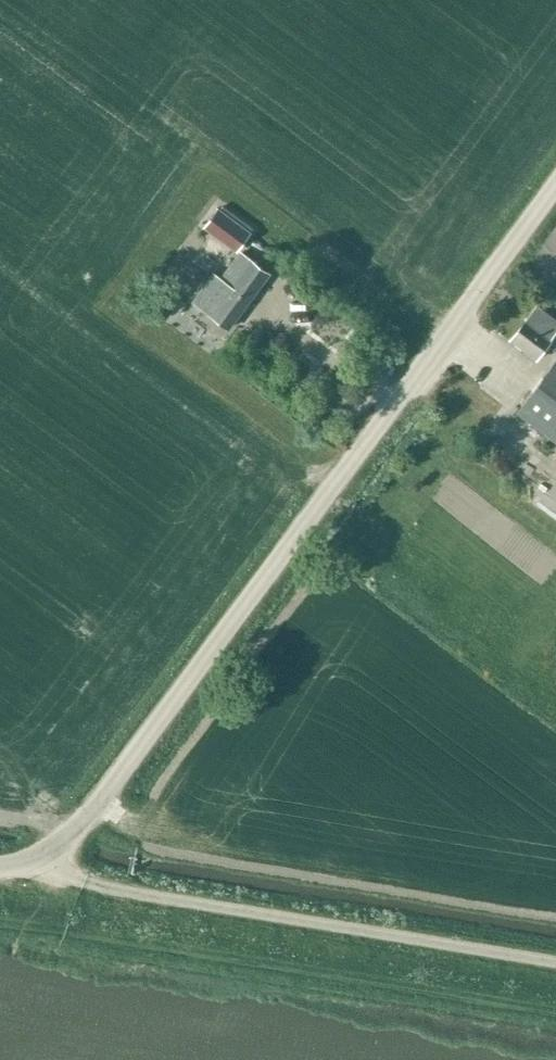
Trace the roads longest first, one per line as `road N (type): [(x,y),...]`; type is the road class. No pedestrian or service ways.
road 1 (tertiary): [(0,868),(47,855),(91,812),(555,188)]
road 2 (track): [(555,962),(92,883),(47,855)]

